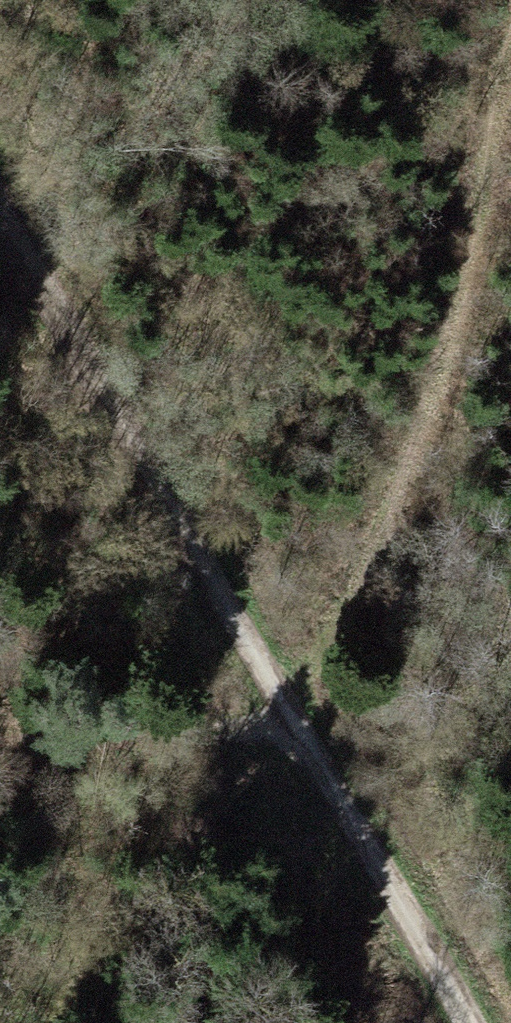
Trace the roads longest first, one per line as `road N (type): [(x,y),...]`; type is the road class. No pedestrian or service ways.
road 1 (track): [(0,227),(466,1022)]
road 2 (track): [(301,737),(427,407),(510,58)]

